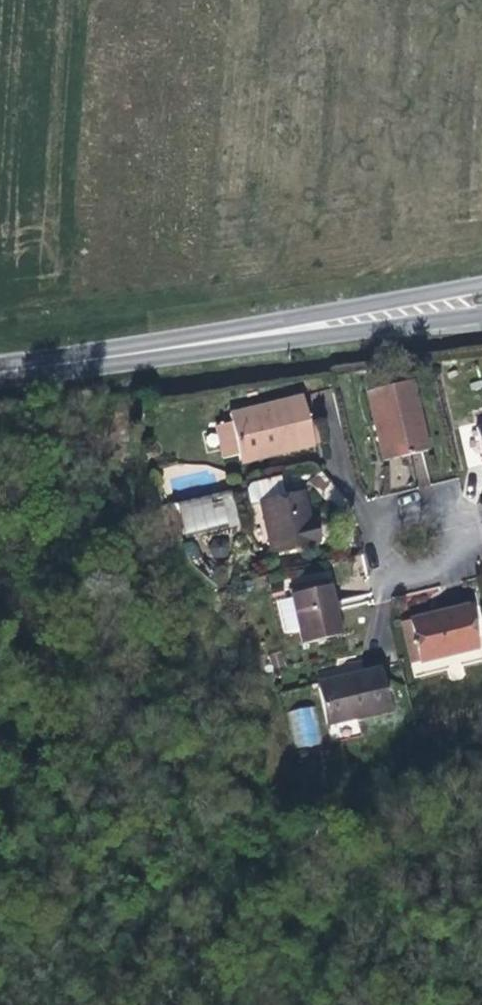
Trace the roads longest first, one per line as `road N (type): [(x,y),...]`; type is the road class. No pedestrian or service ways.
road 1 (primary): [(0,371),(481,301)]
road 2 (residential): [(136,90),(481,39)]

